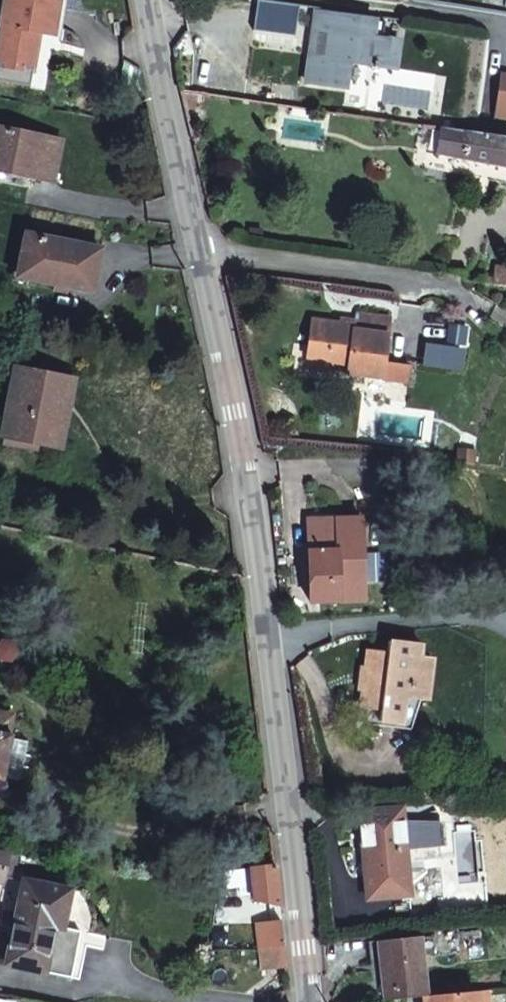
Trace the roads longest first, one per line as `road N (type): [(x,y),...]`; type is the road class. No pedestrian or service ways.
road 1 (unclassified): [(144,0),(303,755),(324,1001)]

